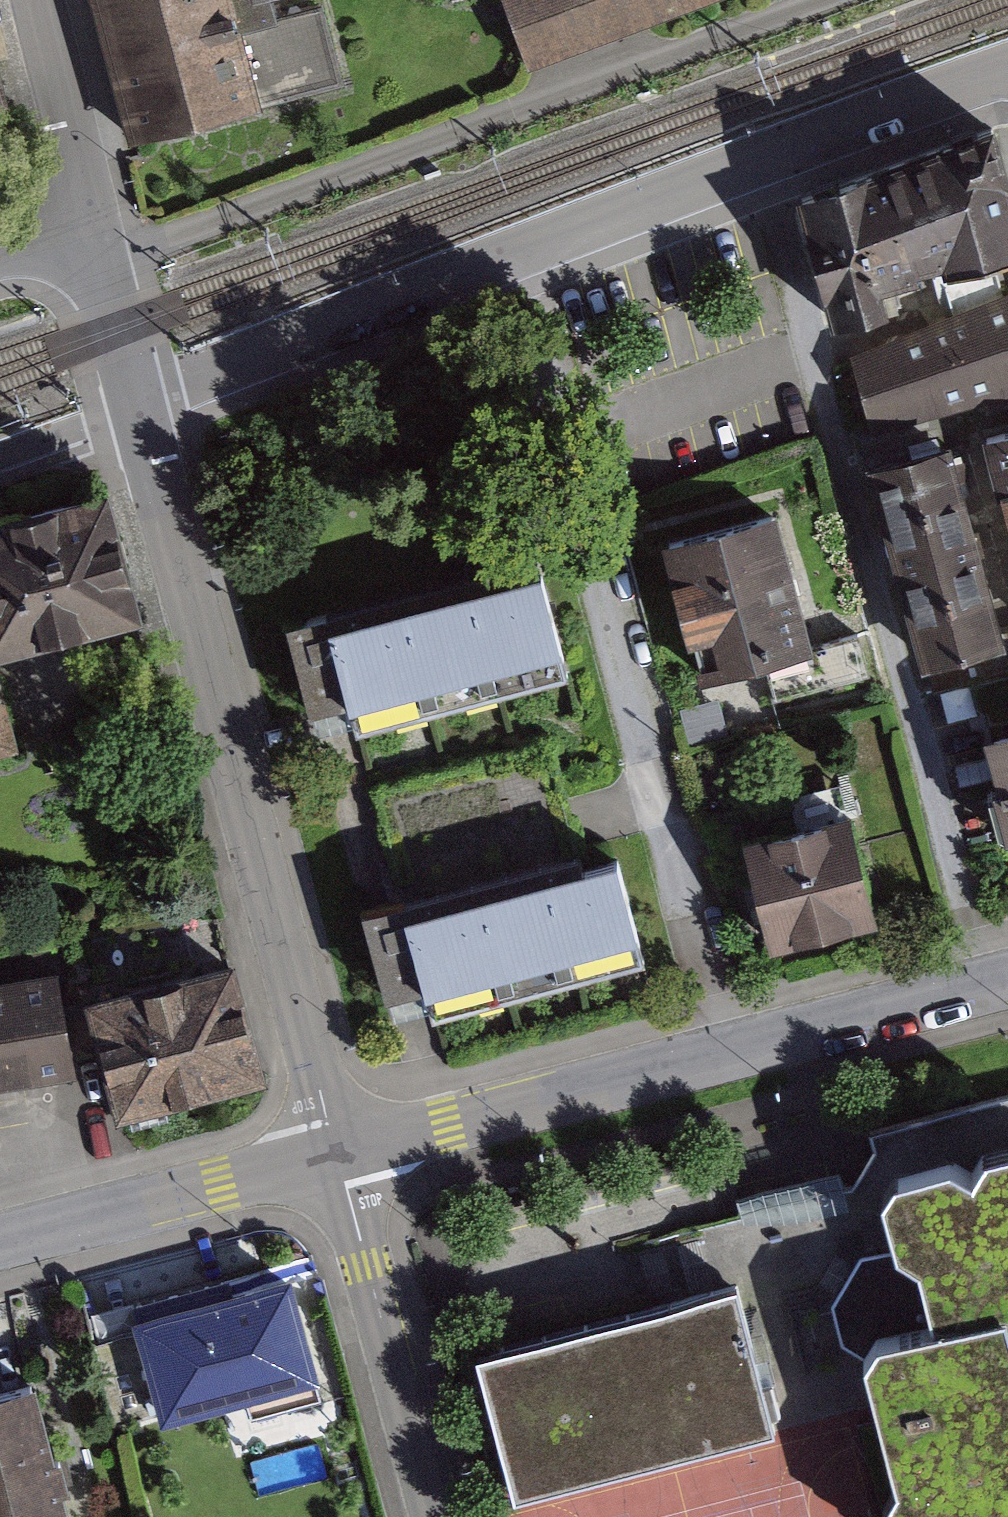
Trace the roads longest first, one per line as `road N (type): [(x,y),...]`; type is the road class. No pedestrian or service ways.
road 1 (unclassified): [(760,155),(987,985)]
road 2 (unclassified): [(515,245),(574,499),(734,1050)]
road 3 (residential): [(136,406),(337,1155)]
road 4 (residential): [(515,245),(136,406)]
road 5 (tertiary): [(337,1155),(734,1050)]
road 6 (residential): [(337,1155),(434,1516)]
road 7 (tertiary): [(0,1241),(337,1155)]
road 8 (residential): [(1007,65),(760,155)]
road 9 (tertiary): [(734,1050),(987,985)]
road 10 (residential): [(760,155),(515,245)]
road 11 (residential): [(36,0),(89,217)]
road 12 (residential): [(89,217),(136,406)]
road 13 (residential): [(136,406),(0,455)]

